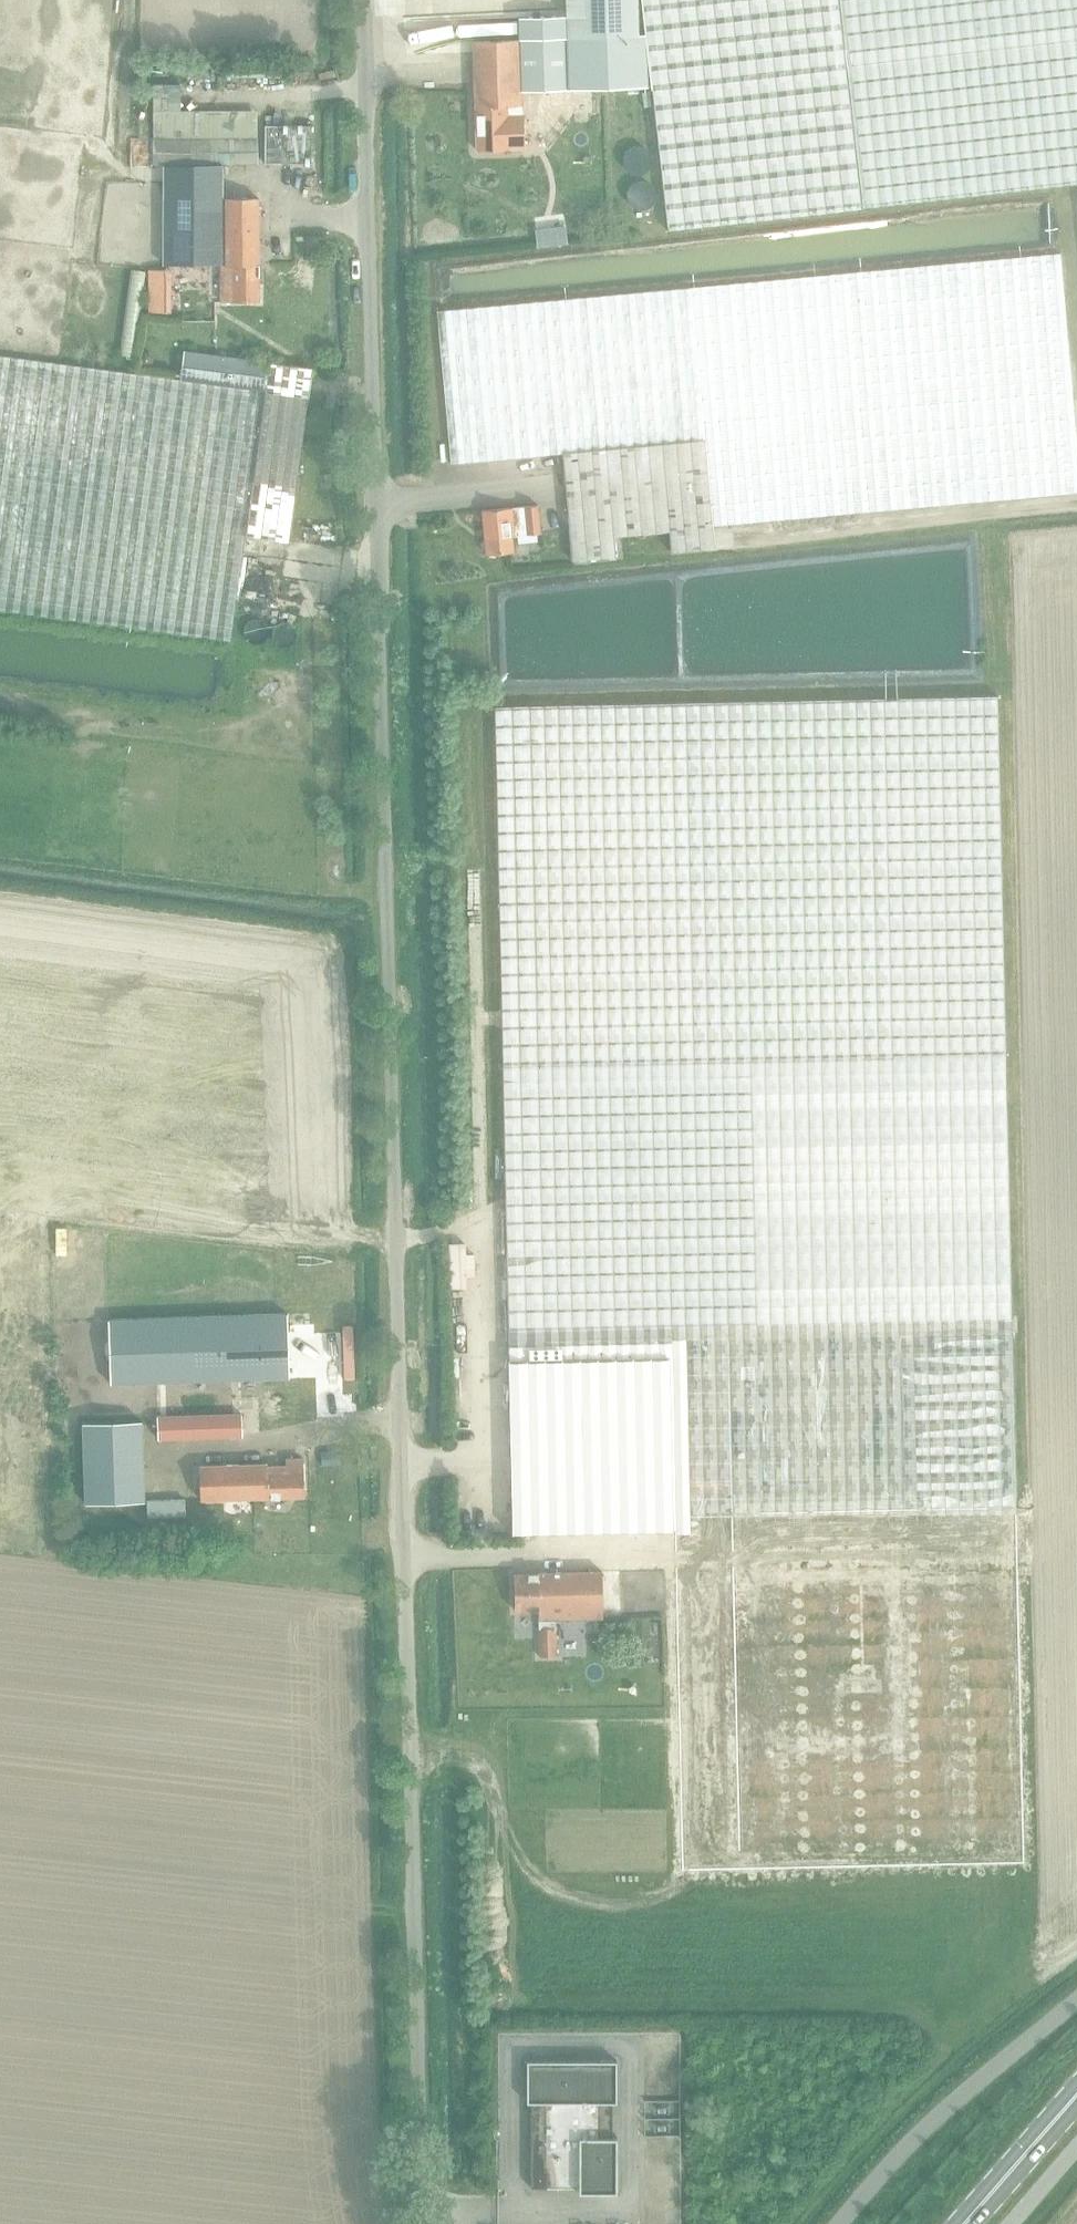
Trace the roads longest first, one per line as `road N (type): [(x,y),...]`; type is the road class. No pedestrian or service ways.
road 1 (unclassified): [(425,2223),(412,2165),(398,1027),(367,0)]
road 2 (unclassified): [(839,2223),(920,2130),(1076,1998)]
road 3 (primary): [(962,2223),(1076,2093)]

